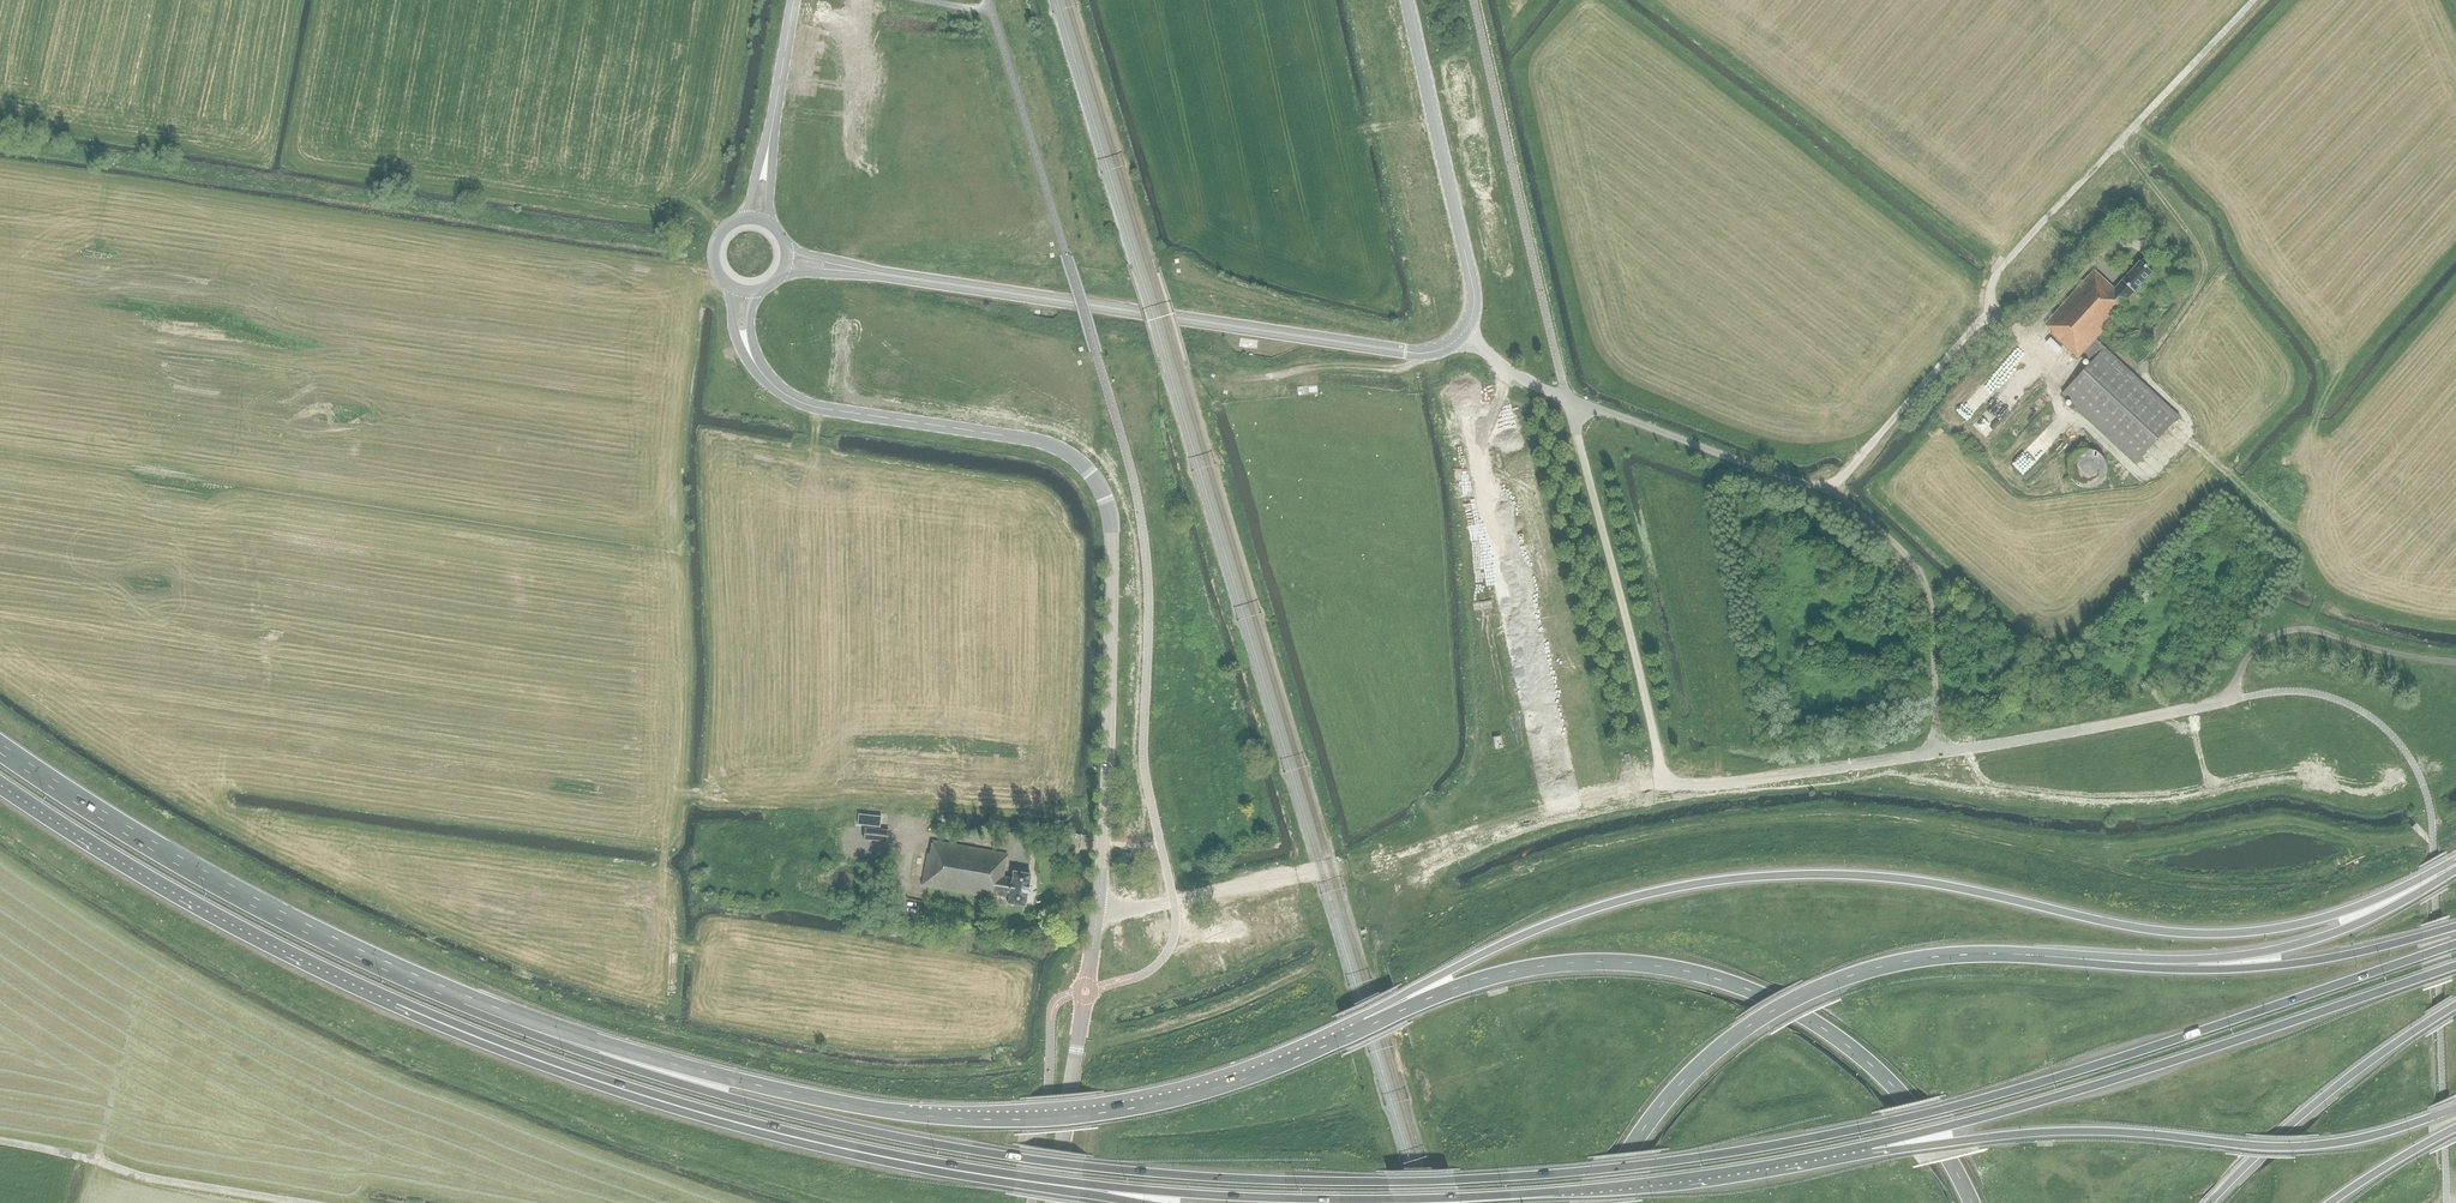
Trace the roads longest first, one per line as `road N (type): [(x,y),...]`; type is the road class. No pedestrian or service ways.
road 1 (trunk): [(2455,945),(2064,1074),(1884,1123),(1656,1162),(1451,1180),(1206,1175),(953,1147),(655,1076),(464,1006)]
road 2 (trunk): [(2455,860),(2337,915),(2217,935),(2129,929),(1893,880),(1716,883),(1593,910),(1514,939),(1397,999),(1345,1038)]
road 3 (trunk): [(0,785),(212,915),(510,1050),(789,1136),(1045,1183)]
road 4 (trunk): [(1345,1038),(1158,1104),(989,1120),(786,1093),(464,1006)]
road 5 (tertiary): [(1086,982),(1101,868),(1109,693),(1111,528),(1099,485),(1082,464),(1046,443),(809,407),(753,360)]
road 6 (trunk): [(1045,1183),(1256,1197),(1457,1197),(1644,1182),(1870,1144)]
road 7 (trunk): [(1971,1202),(1936,1140),(1869,1064),(1789,1008),(1717,981),(1628,964),(1538,968),(1454,990),(1345,1038)]
road 8 (track): [(671,991),(674,931),(664,882),(673,810),(683,795),(731,787),(740,767),(819,408)]
road 9 (trunk): [(1870,1144),(2055,1099),(2455,967)]
road 10 (trunk): [(1870,1144),(1904,1149),(2077,1131),(2298,1146),(2370,1136),(2455,1107)]
road 11 (tertiary): [(888,275),(1410,353),(1440,350),(1462,335)]
road 12 (track): [(2120,142),(2204,262),(2201,285),(2139,372),(2188,417),(2136,472),(2057,407),(2050,355)]
road 13 (trunk): [(464,1006),(161,853),(0,748)]
road 14 (trunk): [(2455,870),(2361,923),(2261,954),(2189,961),(1975,956)]
road 15 (trunk): [(2455,926),(2354,954),(2237,971),(1975,956)]
road 16 (trunk): [(1975,956),(1863,974),(1757,1022),(1669,1096),(1600,1202)]
road 17 (track): [(1664,784),(1566,398)]
road 18 (tertiary): [(1409,0),(1474,291),(1462,335)]
road 19 (trunk): [(2209,1202),(2321,1099),(2455,1006)]
road 20 (track): [(0,1140),(150,1178),(303,1202)]
road 21 (track): [(2042,222),(2253,0)]
road 22 (tertiary): [(1053,1202),(1084,1000)]
road 23 (unclassified): [(769,146),(794,0)]
road 24 (trunk): [(2329,1202),(2455,1127)]

